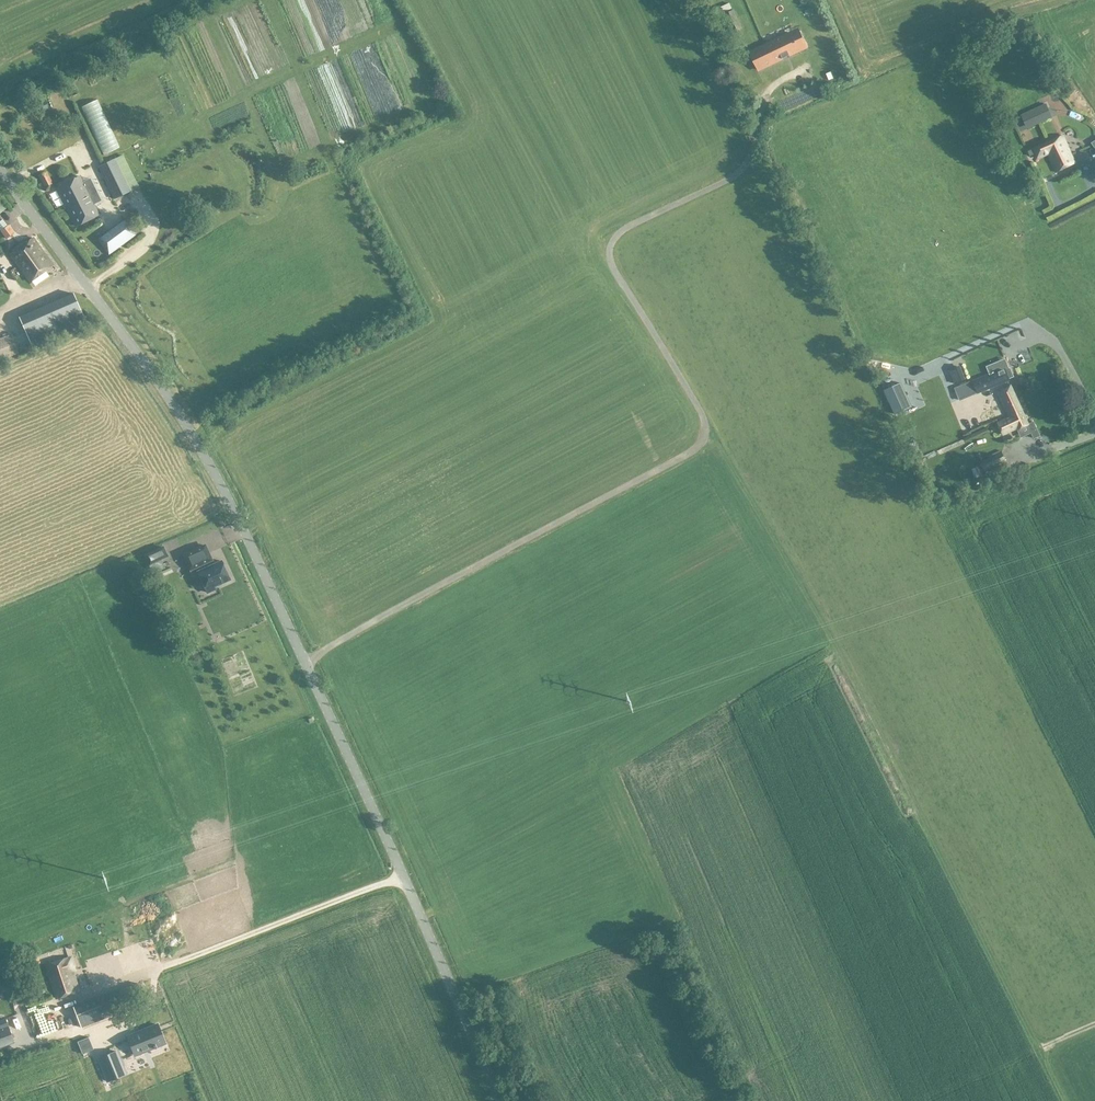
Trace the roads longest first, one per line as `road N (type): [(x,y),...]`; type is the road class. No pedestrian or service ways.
road 1 (unclassified): [(501,1100),(264,574),(185,420),(0,172)]

